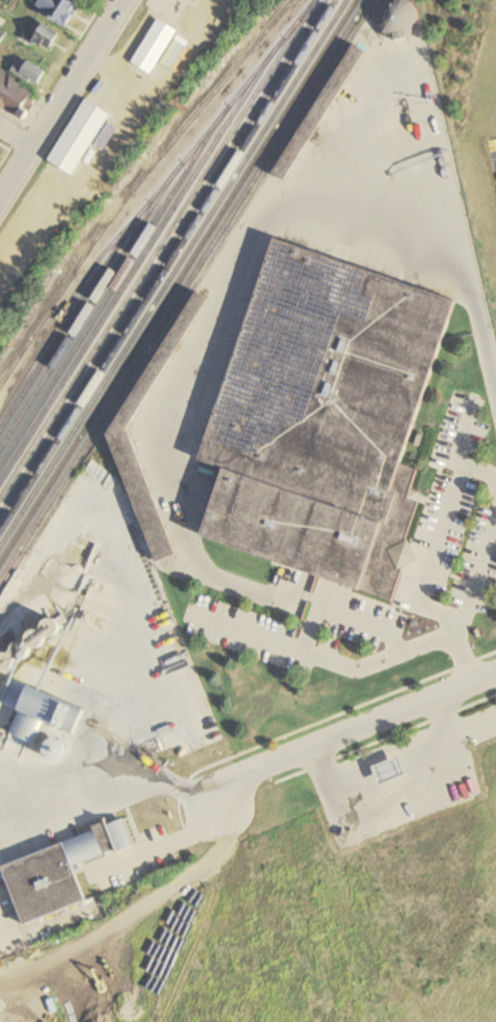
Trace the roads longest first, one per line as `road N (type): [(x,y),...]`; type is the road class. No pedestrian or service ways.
road 1 (residential): [(218,805),(255,768),(495,675)]
road 2 (residential): [(0,197),(123,0)]

